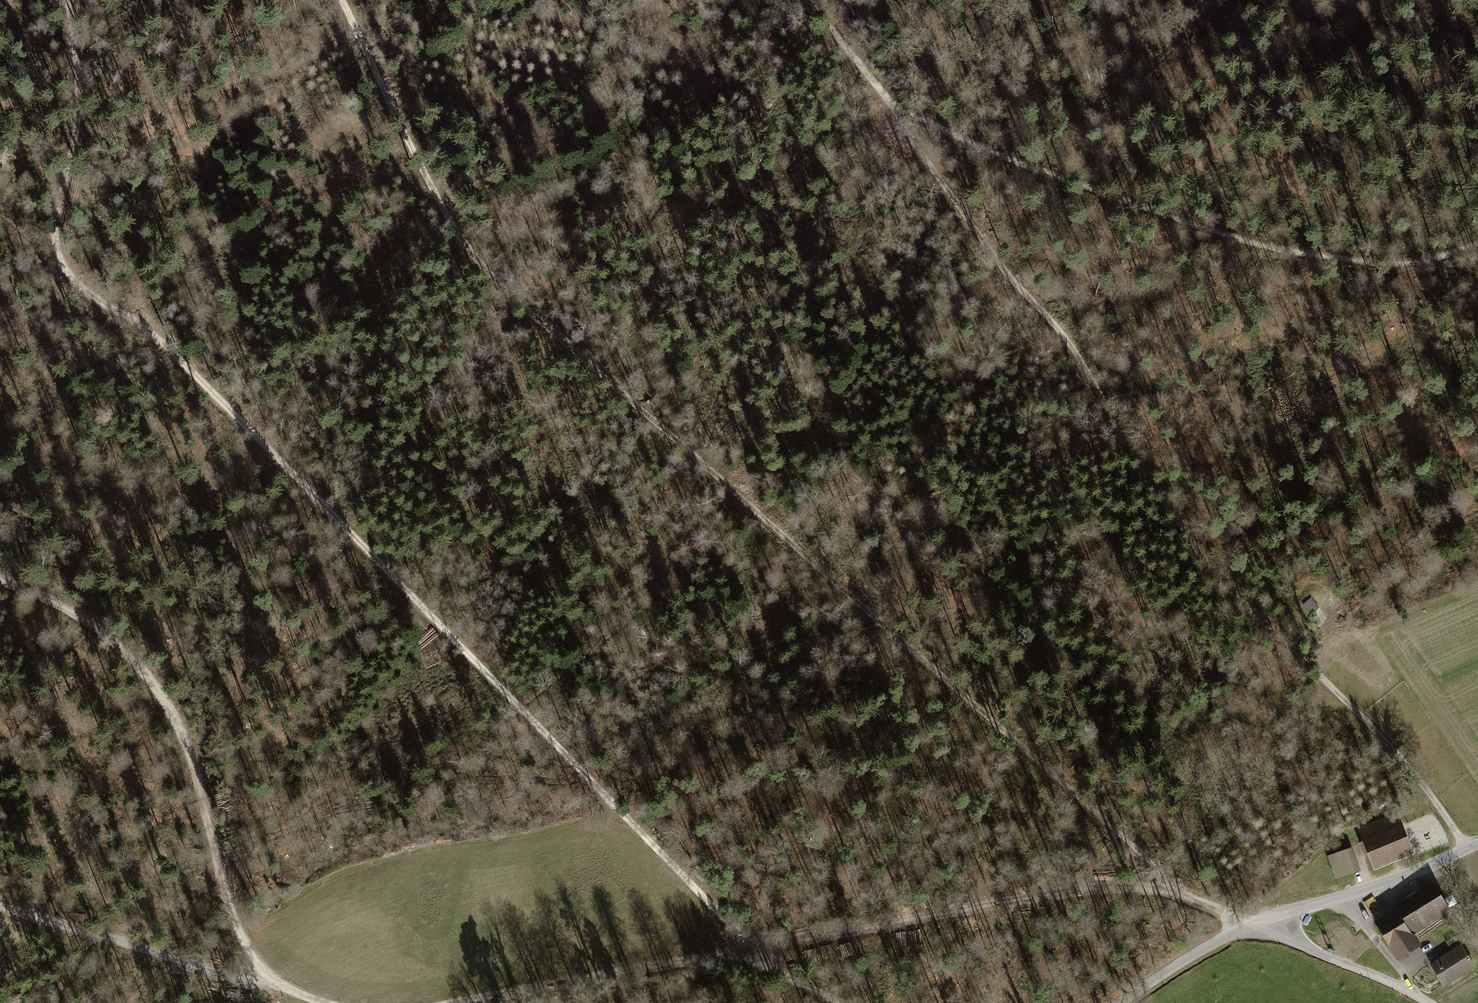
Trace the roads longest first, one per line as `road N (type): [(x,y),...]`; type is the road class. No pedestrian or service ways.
road 1 (track): [(66,0),(79,84),(53,250),(72,279),(165,348),(755,949)]
road 2 (track): [(1168,890),(1165,875),(485,270),(431,188),(340,0)]
road 3 (track): [(1465,850),(1404,759),(1216,574),(1063,333),(1013,281),(894,110)]
road 4 (track): [(809,0),(894,110),(1115,197),(1272,247),(1377,264),(1425,261),(1477,242)]
road 5 (track): [(0,579),(80,616),(136,665),(173,716),(229,899),(245,941),(272,976)]
road 6 (track): [(755,949),(1091,884),(1168,890)]
road 7 (track): [(466,1002),(755,949)]
road 8 (track): [(0,905),(203,966),(272,976)]
road 9 (unclassified): [(1270,918),(1477,843)]
road 10 (unclassified): [(1270,918),(1302,945),(1431,1002)]
road 11 (unclassified): [(1115,1002),(1270,918)]

